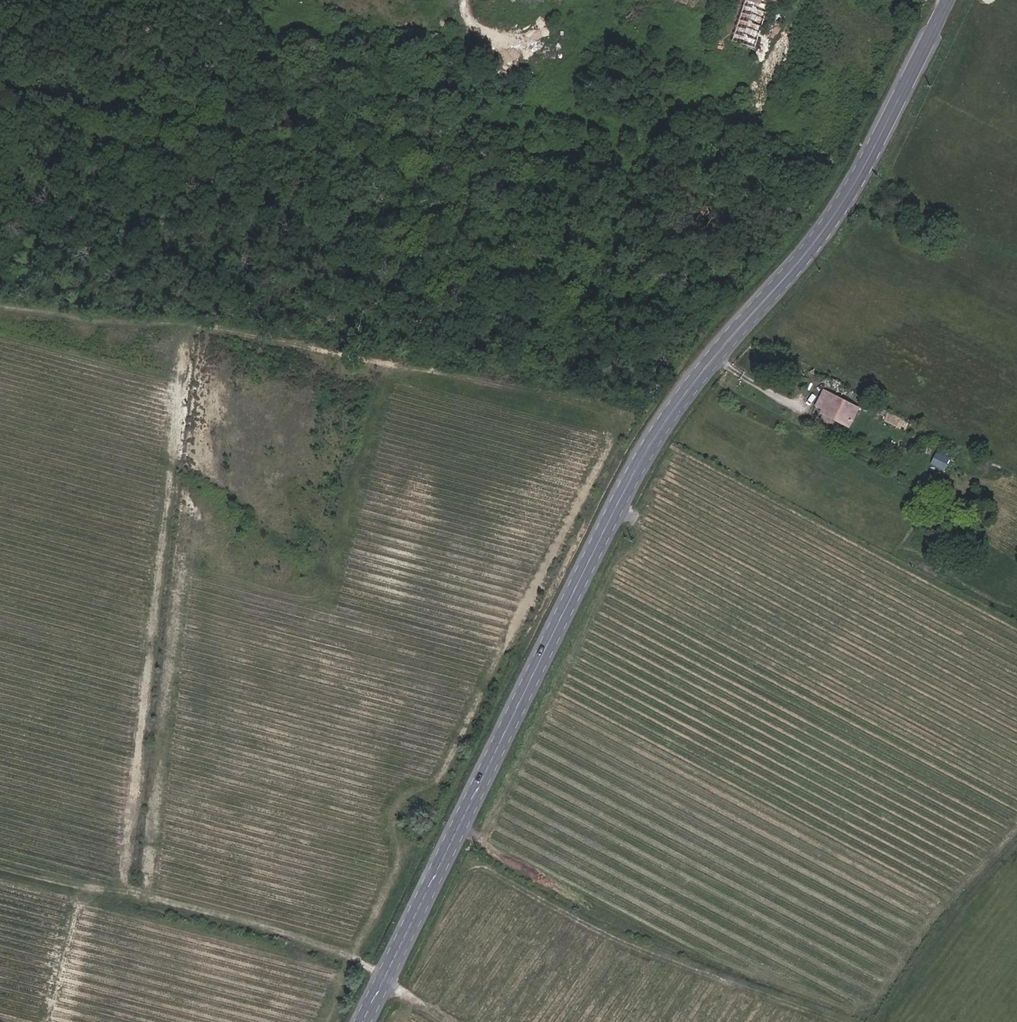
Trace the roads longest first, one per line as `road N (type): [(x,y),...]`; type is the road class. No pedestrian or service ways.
road 1 (secondary): [(952,0),(832,227),(716,359),(634,476),(363,1021)]

